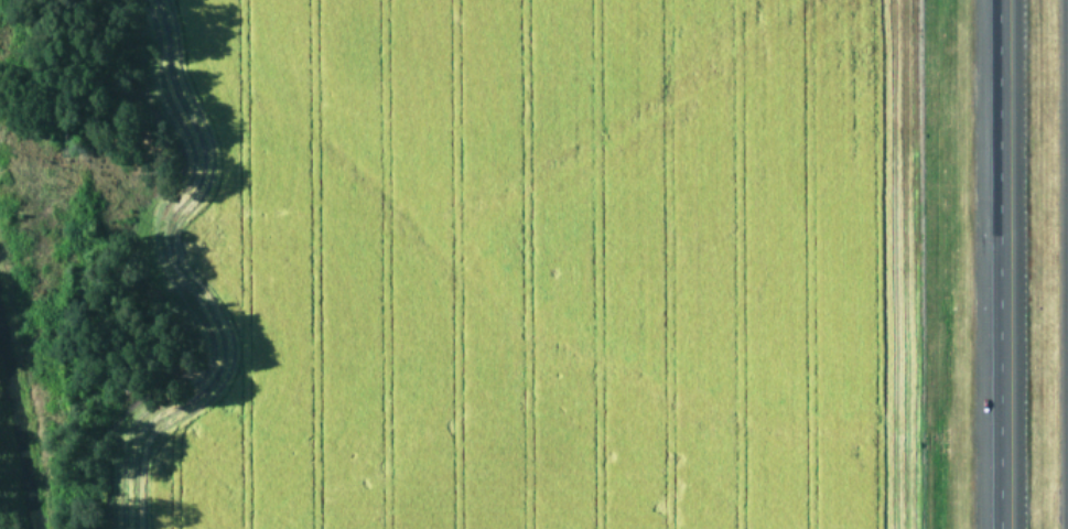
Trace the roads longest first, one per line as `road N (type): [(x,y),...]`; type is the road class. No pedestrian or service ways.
road 1 (motorway): [(998,0),(1000,528)]

